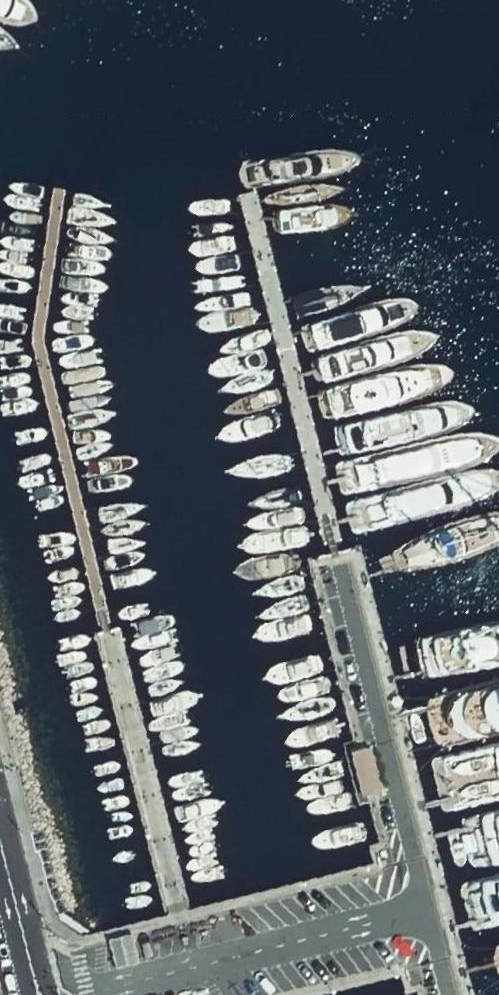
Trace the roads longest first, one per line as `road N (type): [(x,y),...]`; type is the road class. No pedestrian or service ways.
road 1 (residential): [(0,840),(38,994)]

